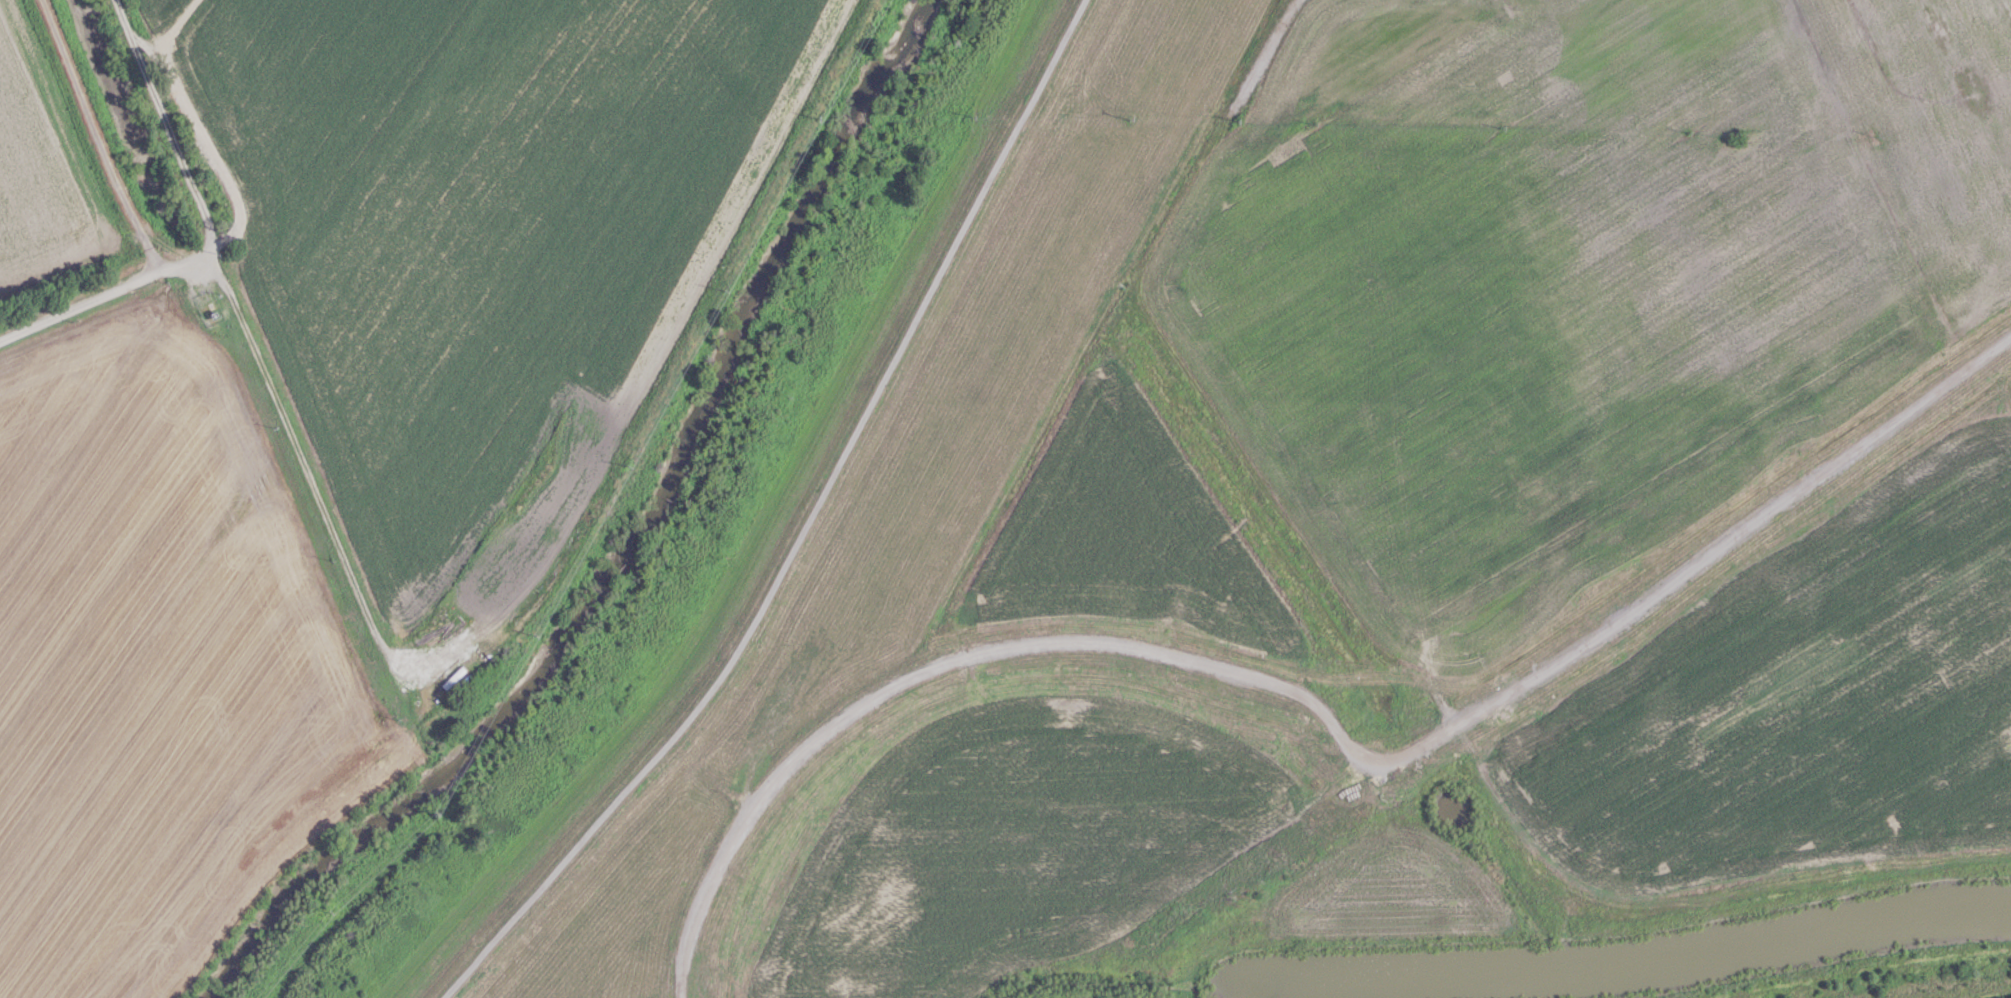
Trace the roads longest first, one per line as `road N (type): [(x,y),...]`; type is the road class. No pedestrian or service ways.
road 1 (residential): [(695,997),(706,931),(753,824),(829,735),(892,692),(943,669),(1057,649),(1118,651),(1341,702),(1461,693),(1521,674),(1579,642),(2010,345)]
road 2 (residential): [(0,340),(203,255)]

